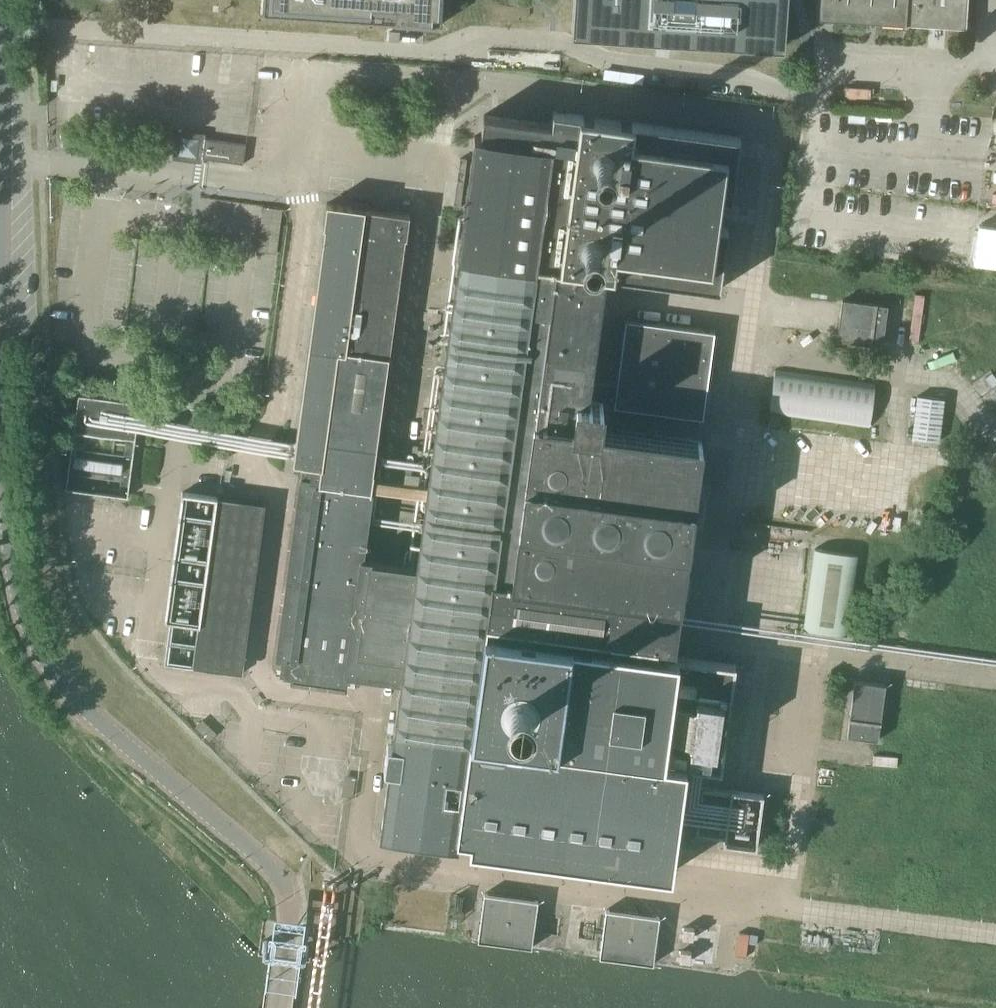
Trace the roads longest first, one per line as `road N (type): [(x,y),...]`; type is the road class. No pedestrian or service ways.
road 1 (unclassified): [(277,1007),(288,898),(278,875),(88,712),(56,677),(20,604),(6,503),(0,298)]
road 2 (unclassified): [(0,126),(5,0)]

